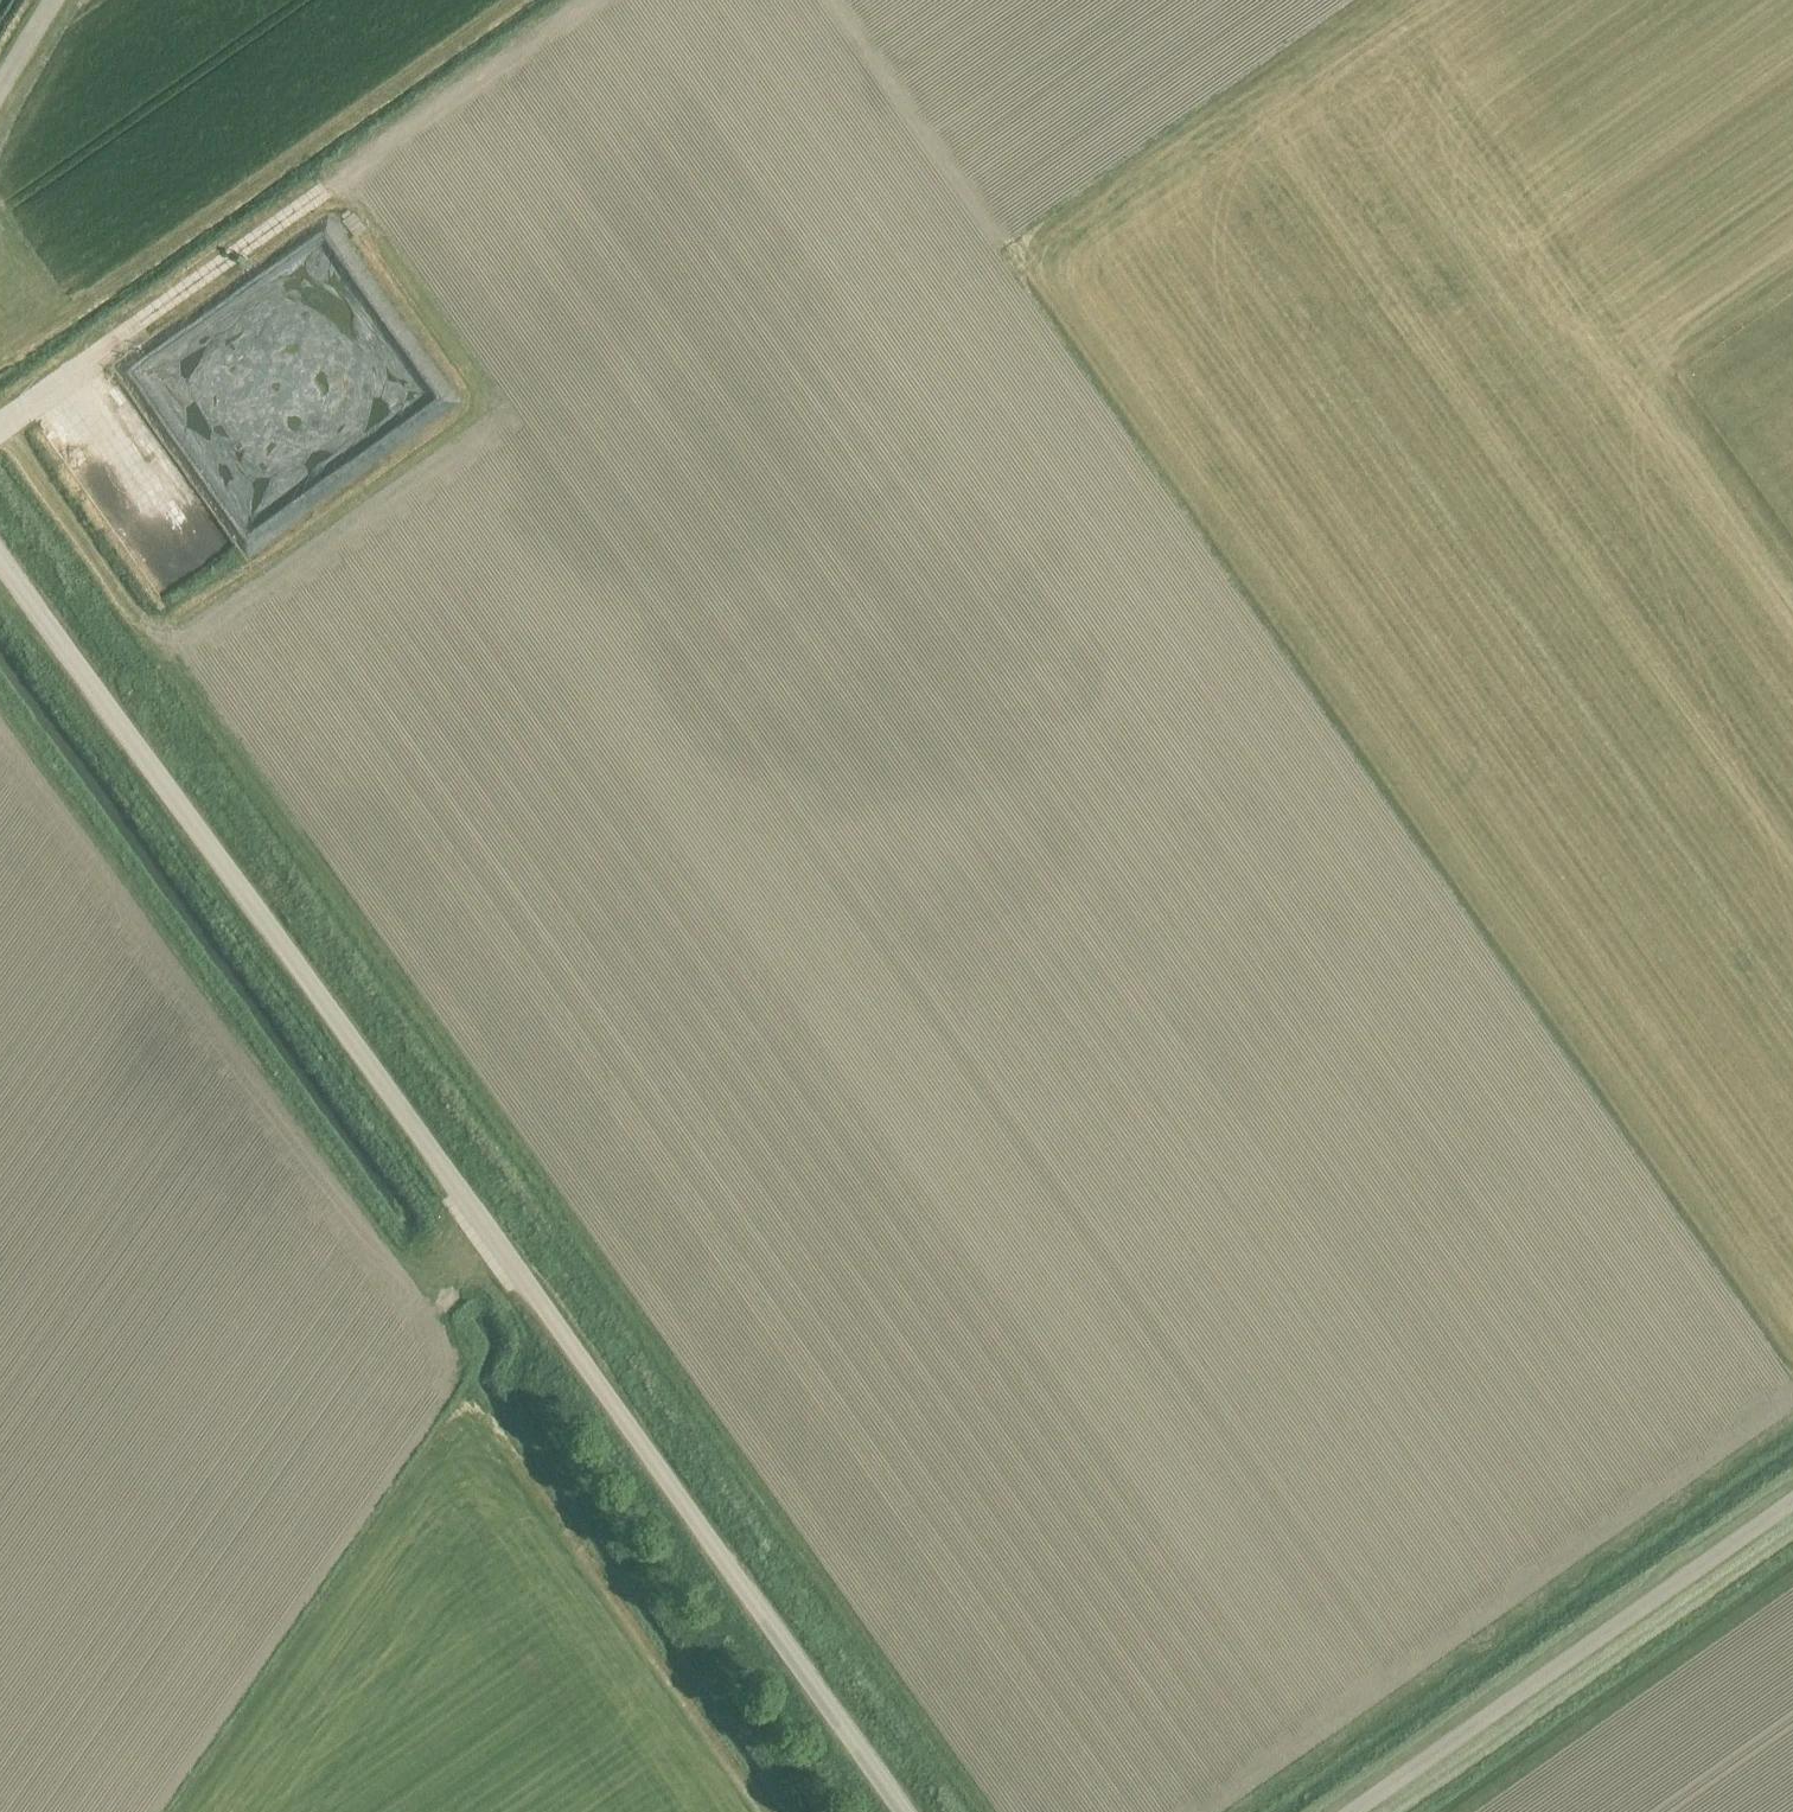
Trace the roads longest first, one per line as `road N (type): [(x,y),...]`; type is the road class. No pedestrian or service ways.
road 1 (tertiary): [(907,1811),(0,545)]
road 2 (unclassified): [(1354,1811),(1792,1502)]
road 3 (track): [(0,421),(323,176)]
road 4 (track): [(10,413),(88,531)]

